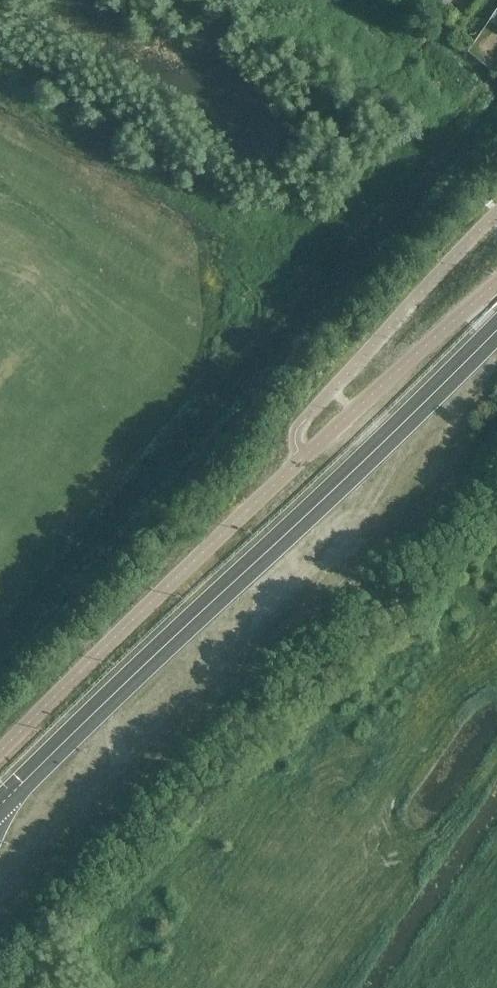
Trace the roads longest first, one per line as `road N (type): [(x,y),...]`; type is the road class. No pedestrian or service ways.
road 1 (unclassified): [(0,880),(417,439),(496,335)]

